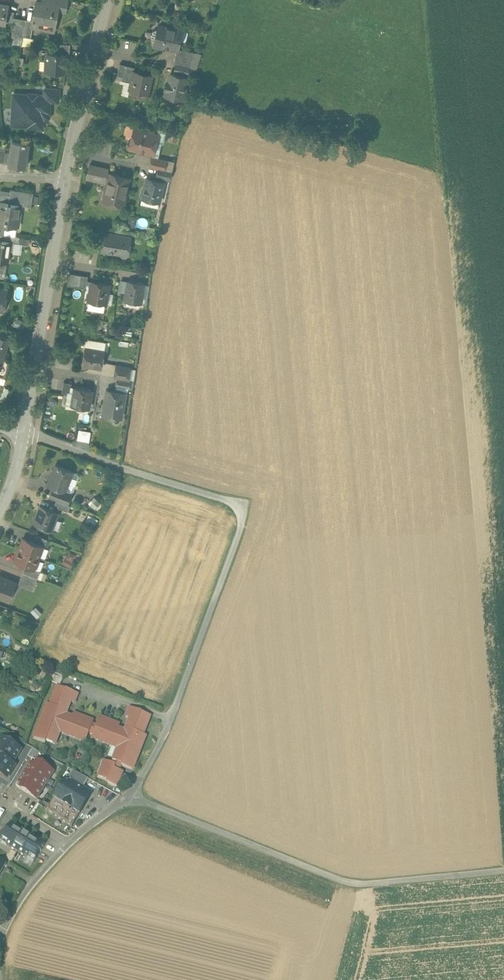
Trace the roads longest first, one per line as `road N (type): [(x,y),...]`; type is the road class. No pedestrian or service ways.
road 1 (track): [(170,719),(239,532),(240,509),(25,436)]
road 2 (track): [(503,871),(339,879),(130,795)]
road 3 (tertiary): [(25,436),(68,179)]
road 4 (tertiary): [(68,179),(112,0)]

